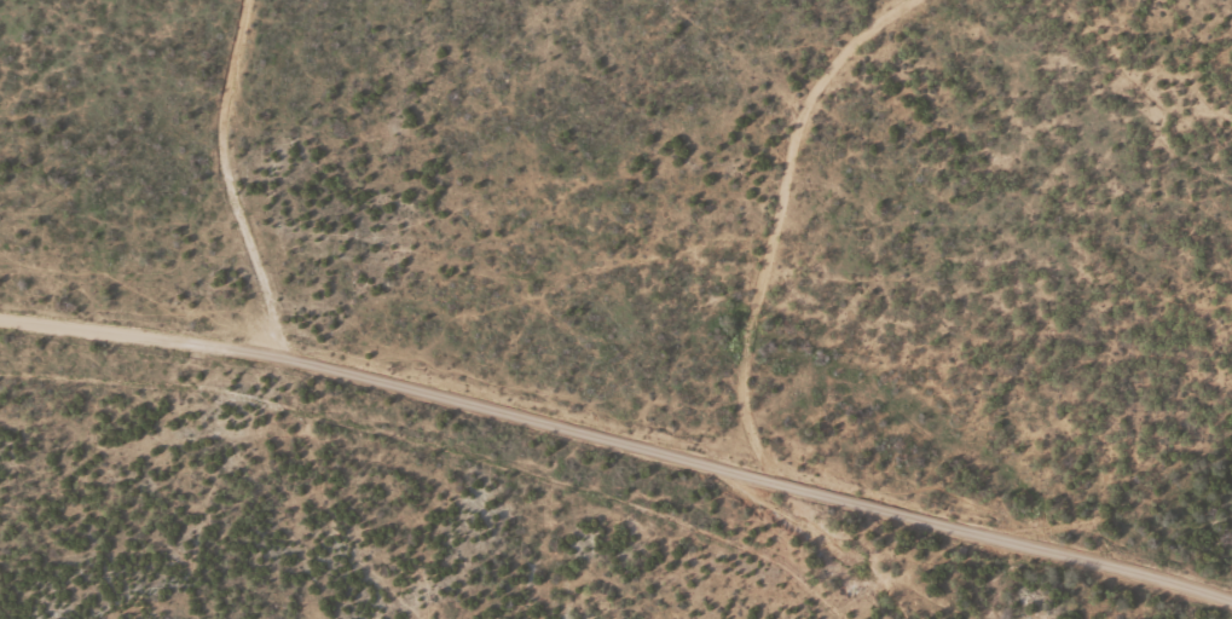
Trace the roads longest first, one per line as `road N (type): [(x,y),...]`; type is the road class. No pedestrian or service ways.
road 1 (residential): [(1231,599),(323,361),(0,316)]
road 2 (residential): [(848,0),(779,166),(756,475)]
road 3 (residential): [(219,341),(212,22),(220,0)]

